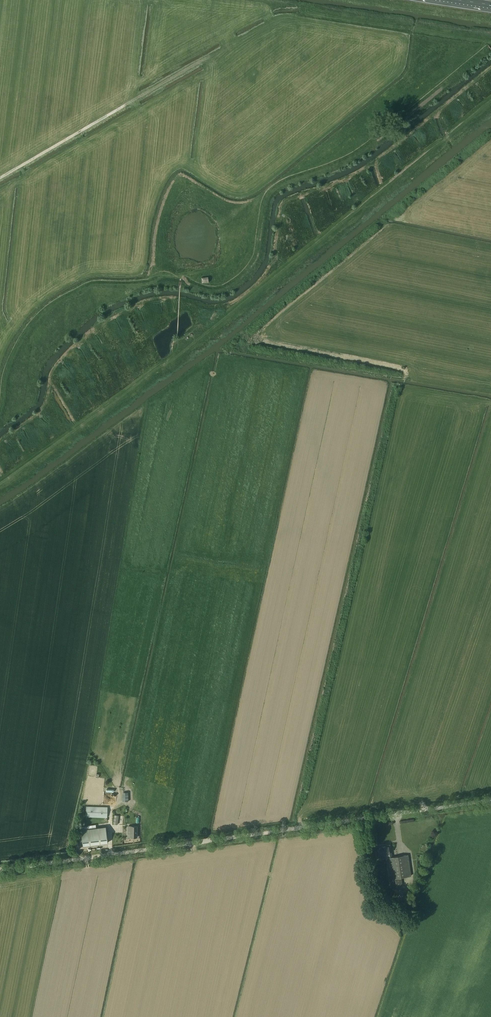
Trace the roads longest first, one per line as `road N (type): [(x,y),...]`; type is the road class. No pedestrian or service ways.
road 1 (unclassified): [(0,870),(490,800)]
road 2 (track): [(0,178),(239,43)]

